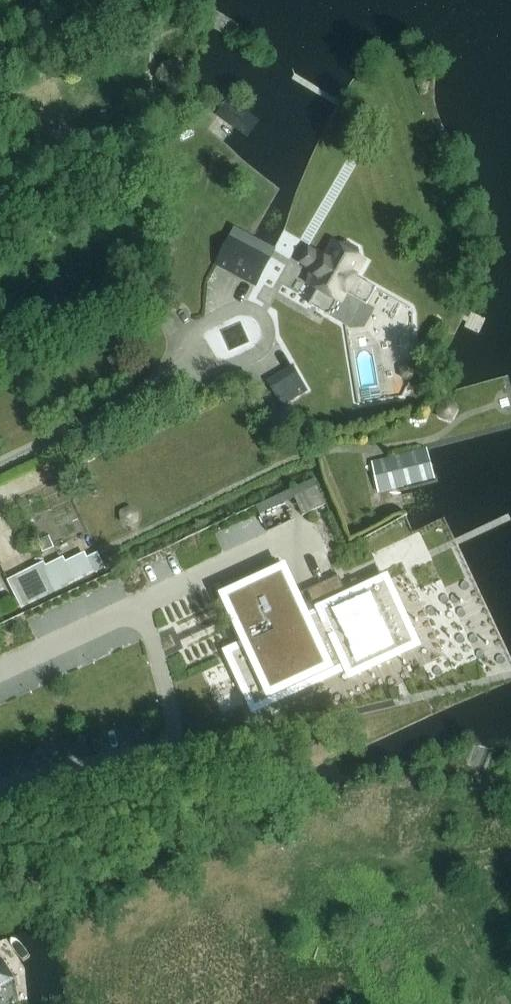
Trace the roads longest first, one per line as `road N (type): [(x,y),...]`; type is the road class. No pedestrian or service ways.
road 1 (track): [(0,461),(179,374),(250,362),(268,344),(269,326),(261,313),(228,312)]

